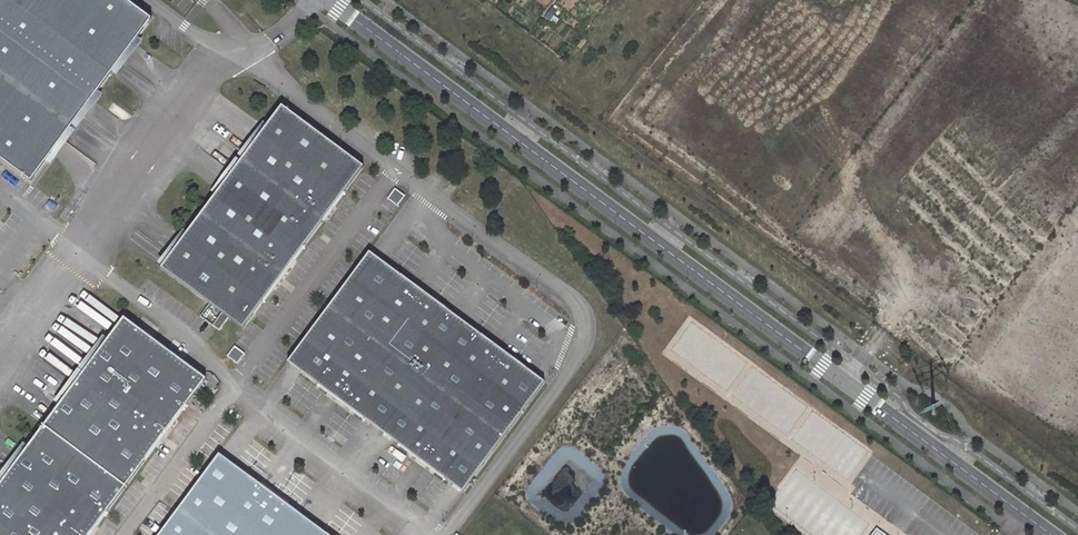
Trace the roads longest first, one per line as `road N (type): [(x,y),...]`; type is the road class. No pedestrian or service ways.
road 1 (unclassified): [(328,0),(1052,534)]

